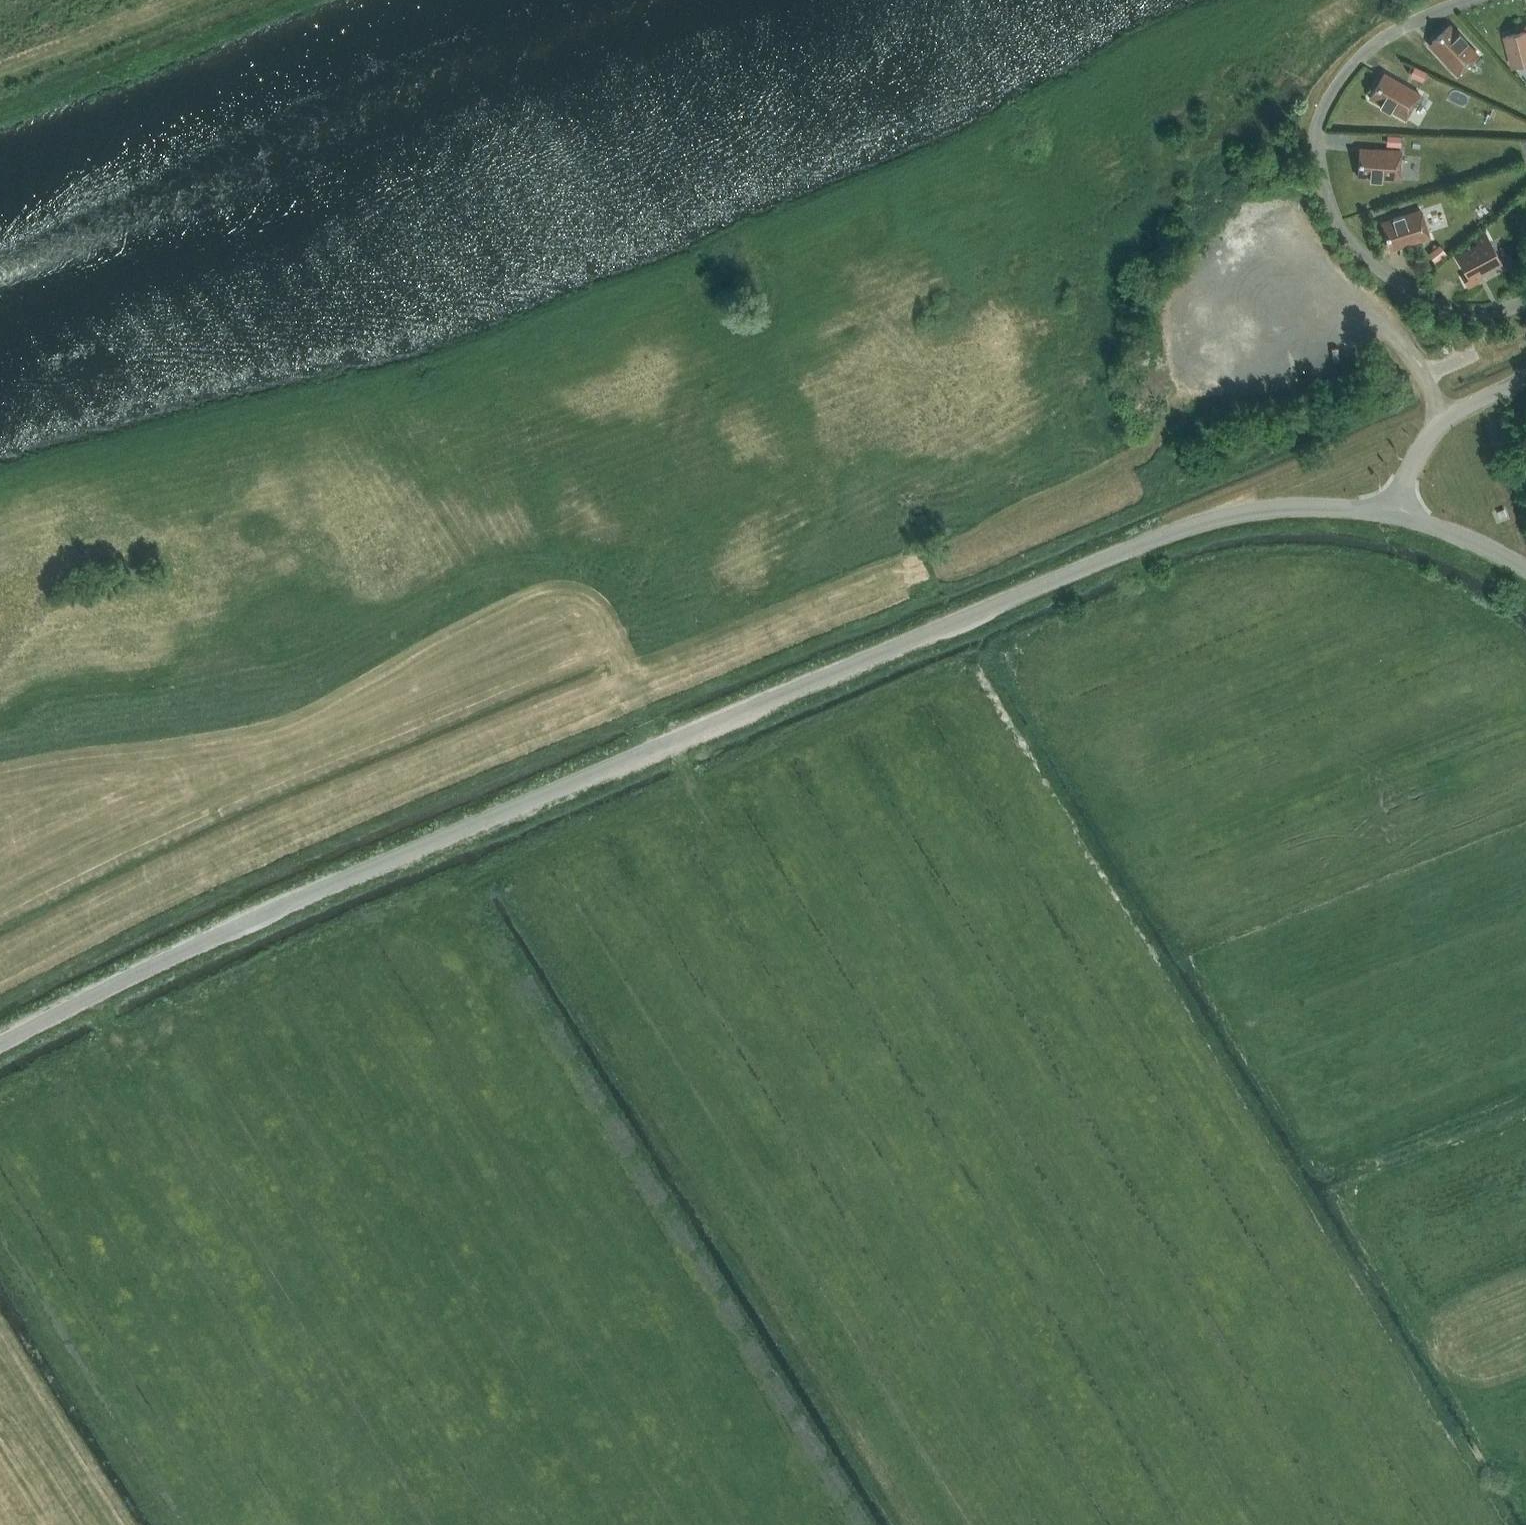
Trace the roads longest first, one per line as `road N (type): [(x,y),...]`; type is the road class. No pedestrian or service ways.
road 1 (unclassified): [(0,1059),(317,898),(1156,544),(1277,510),(1345,508),(1411,520),(1525,566)]

